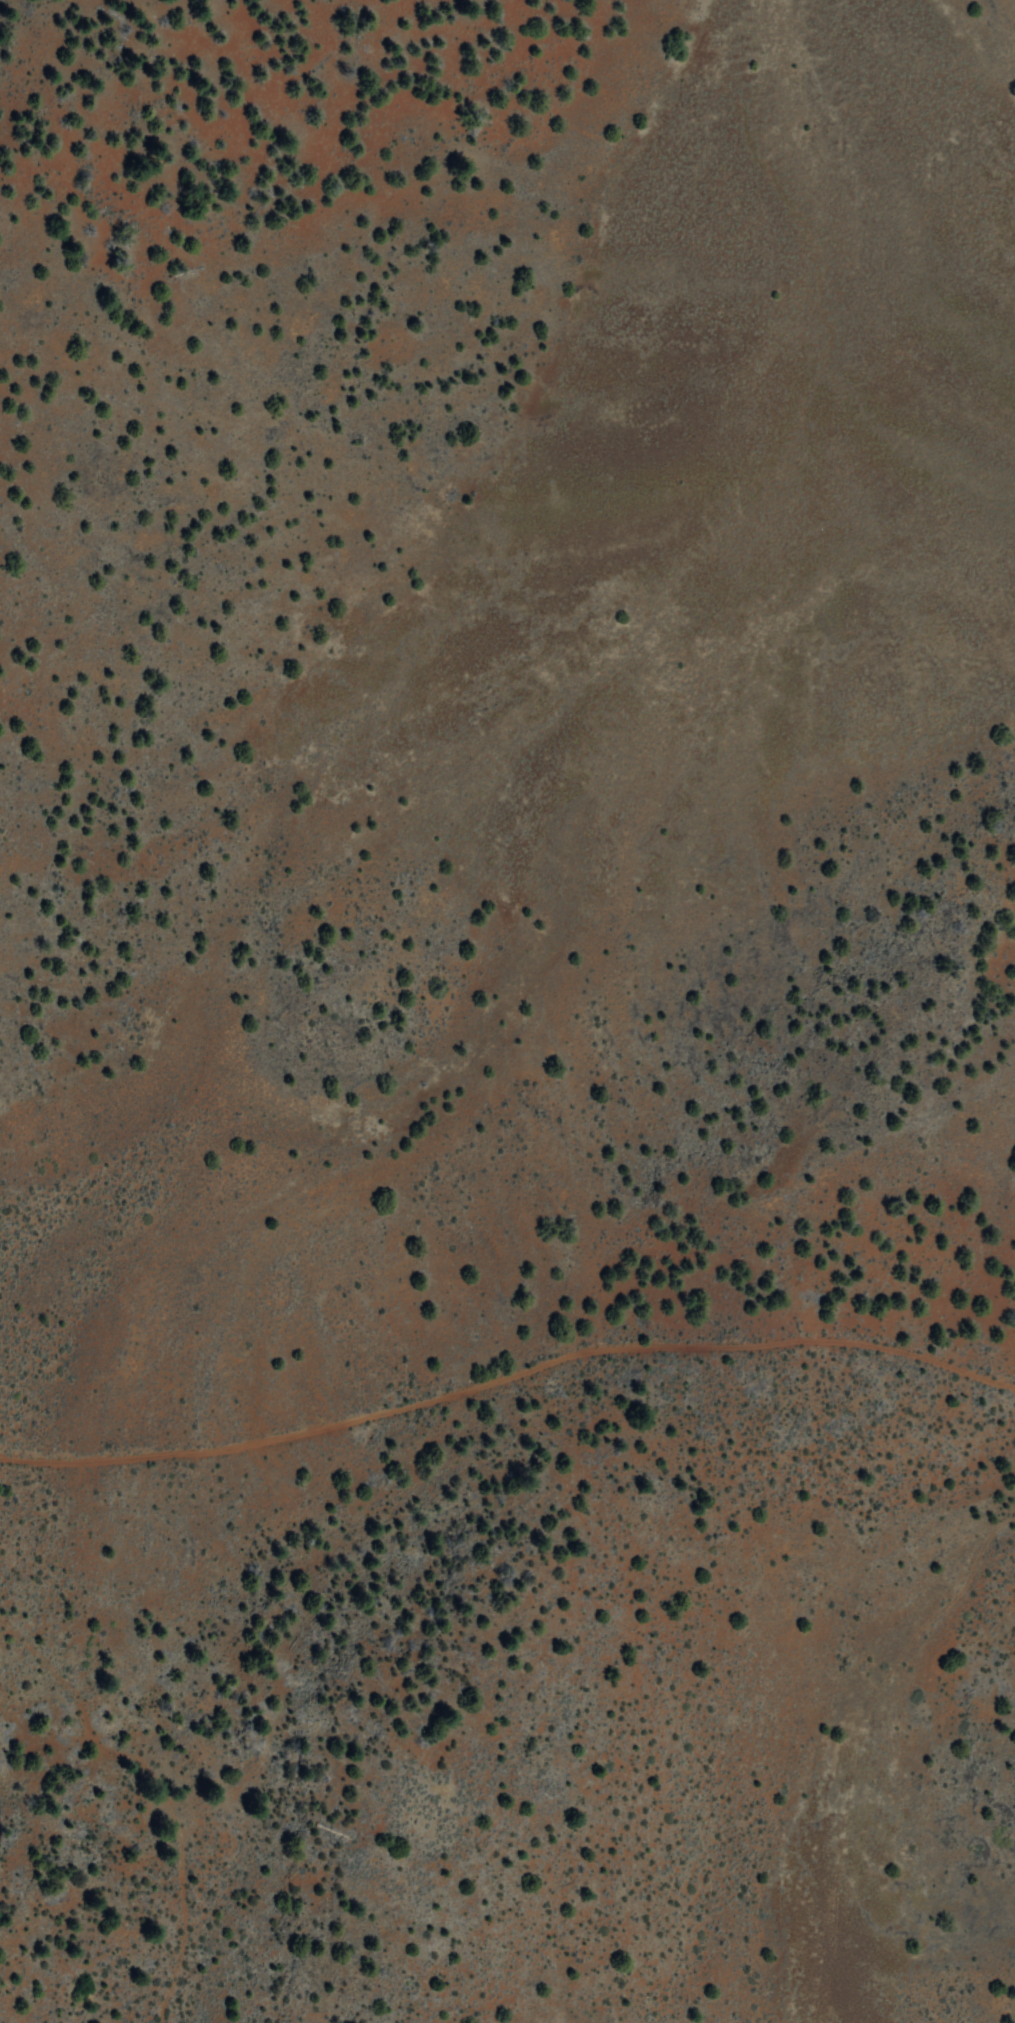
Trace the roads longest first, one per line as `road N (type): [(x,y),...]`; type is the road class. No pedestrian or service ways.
road 1 (track): [(1014,1386),(897,1347),(712,1340),(593,1349),(458,1394),(238,1450),(85,1461),(0,1455)]

